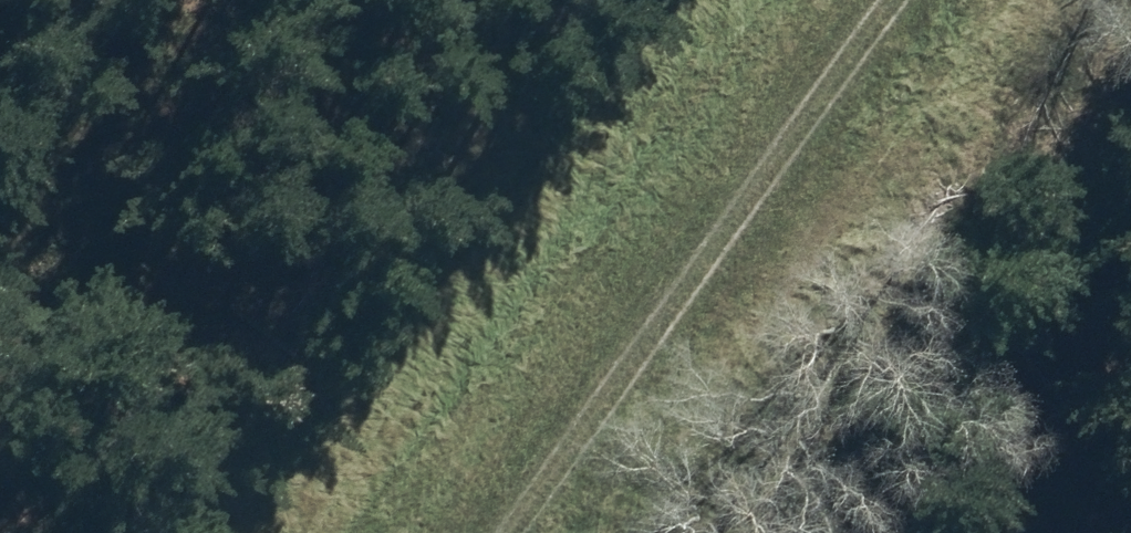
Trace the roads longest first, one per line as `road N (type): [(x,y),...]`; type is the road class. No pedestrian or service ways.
road 1 (track): [(634,0),(219,532)]
road 2 (track): [(438,532),(829,0)]

